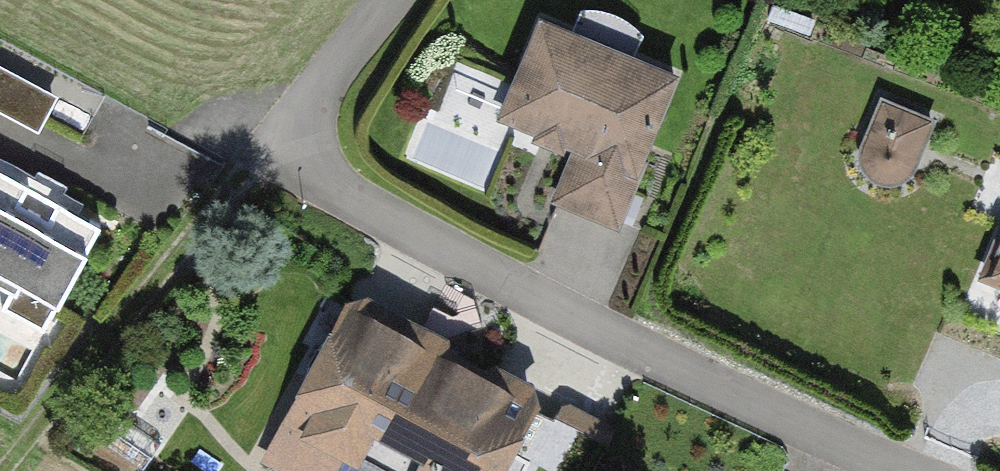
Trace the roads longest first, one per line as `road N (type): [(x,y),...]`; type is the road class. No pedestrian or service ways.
road 1 (residential): [(901,470),(598,329),(351,199),(303,141)]
road 2 (track): [(5,470),(239,172),(303,141)]
road 3 (residential): [(383,0),(330,68),(303,141)]

